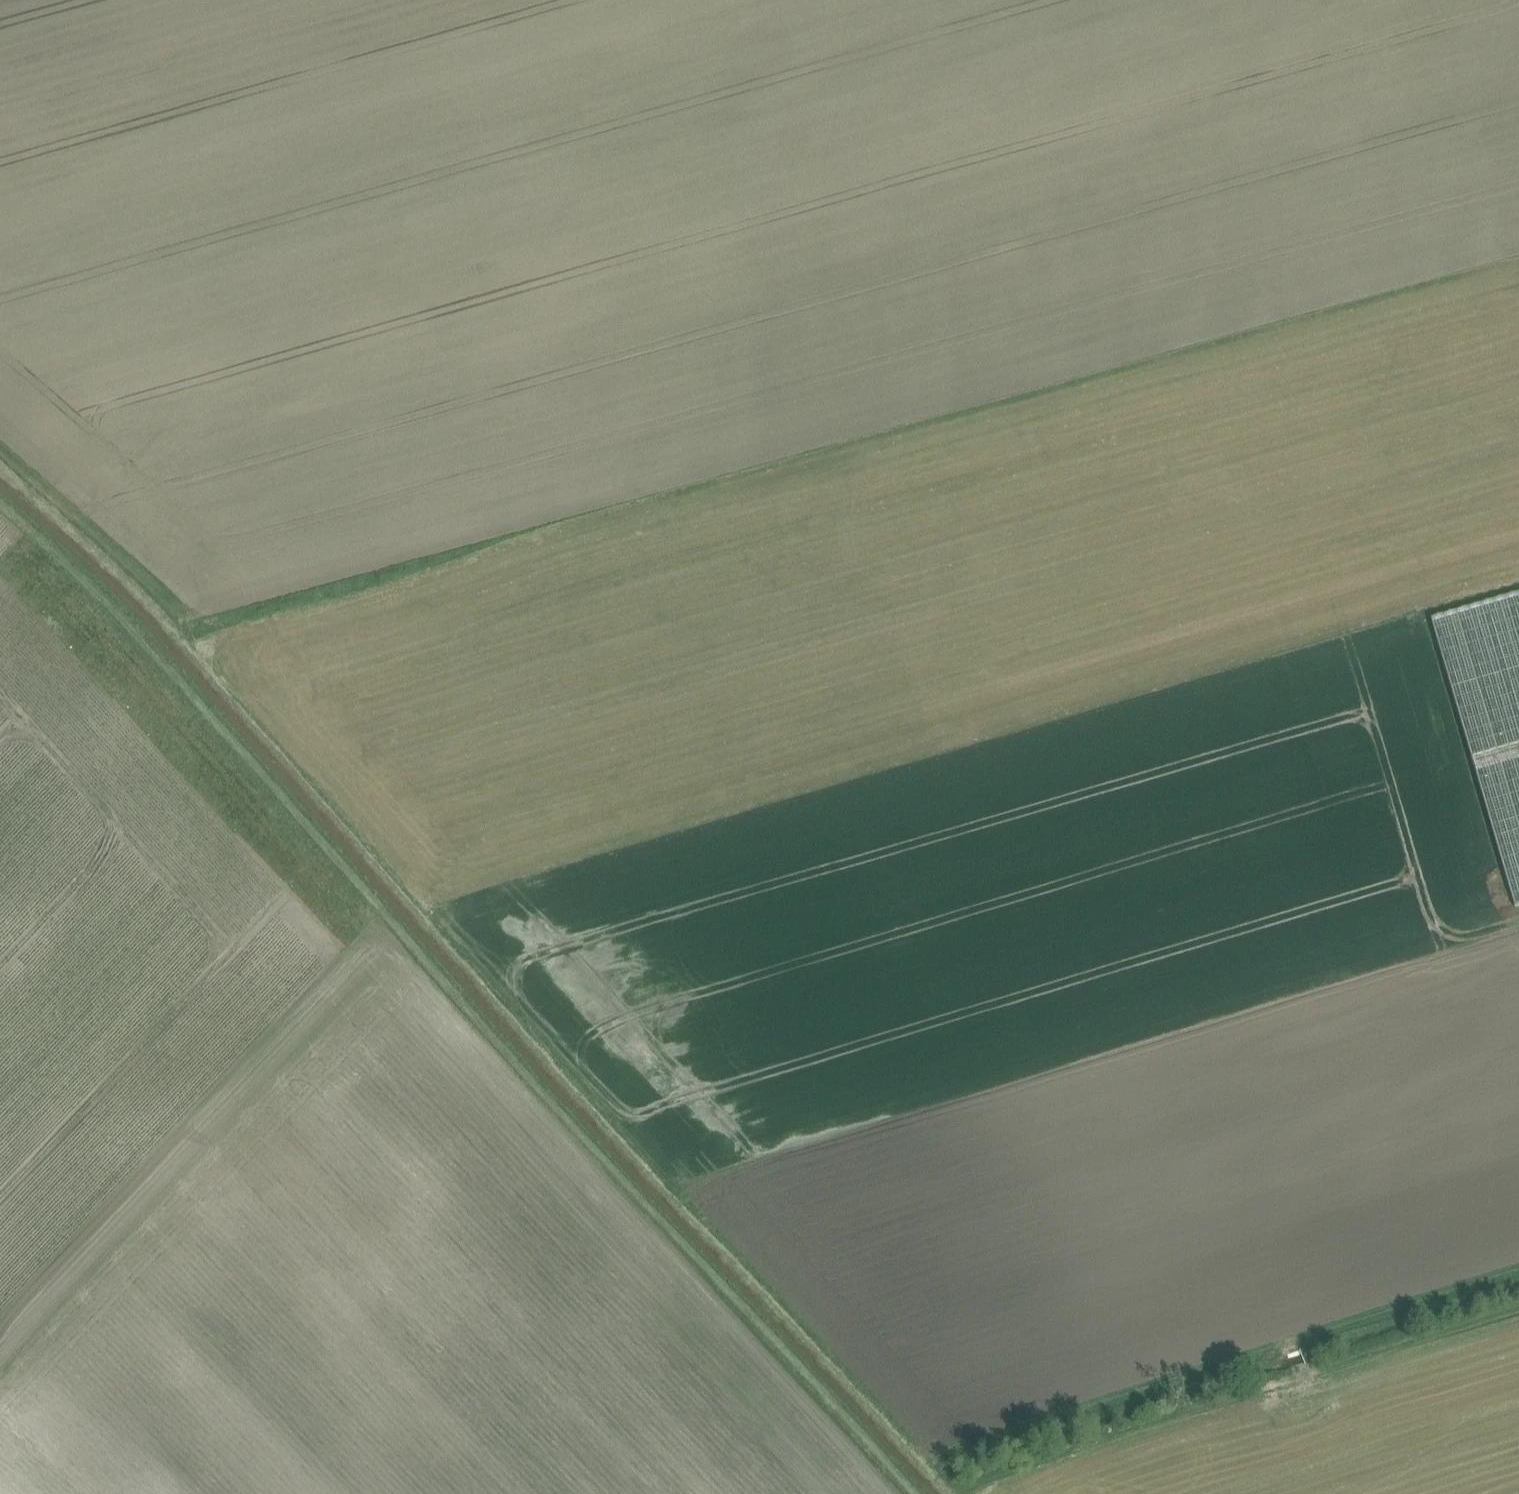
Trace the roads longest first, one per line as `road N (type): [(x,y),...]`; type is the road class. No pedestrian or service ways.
road 1 (track): [(0,462),(160,613)]

